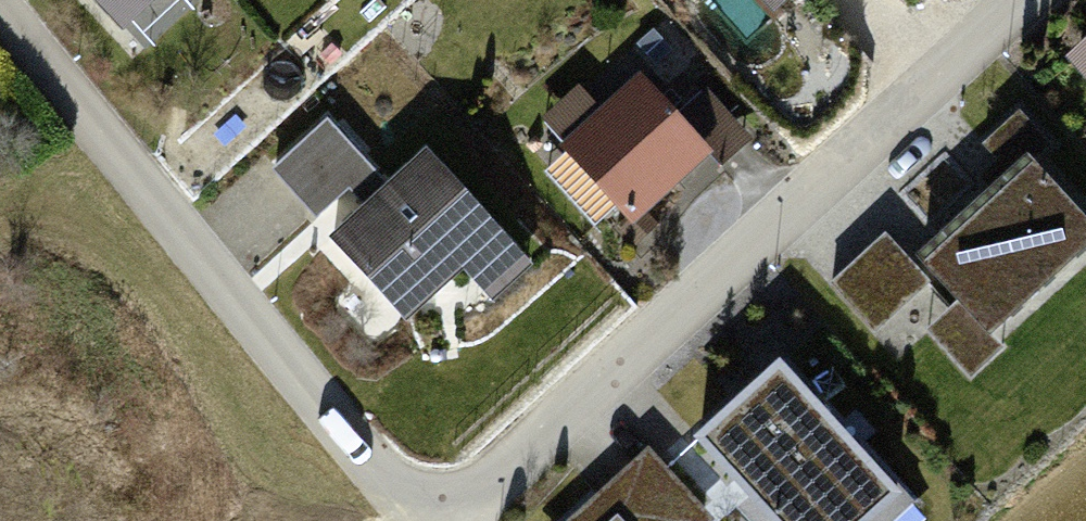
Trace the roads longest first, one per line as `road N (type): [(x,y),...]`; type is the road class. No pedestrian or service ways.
road 1 (residential): [(1022,0),(453,520)]
road 2 (residential): [(408,520),(0,11)]

